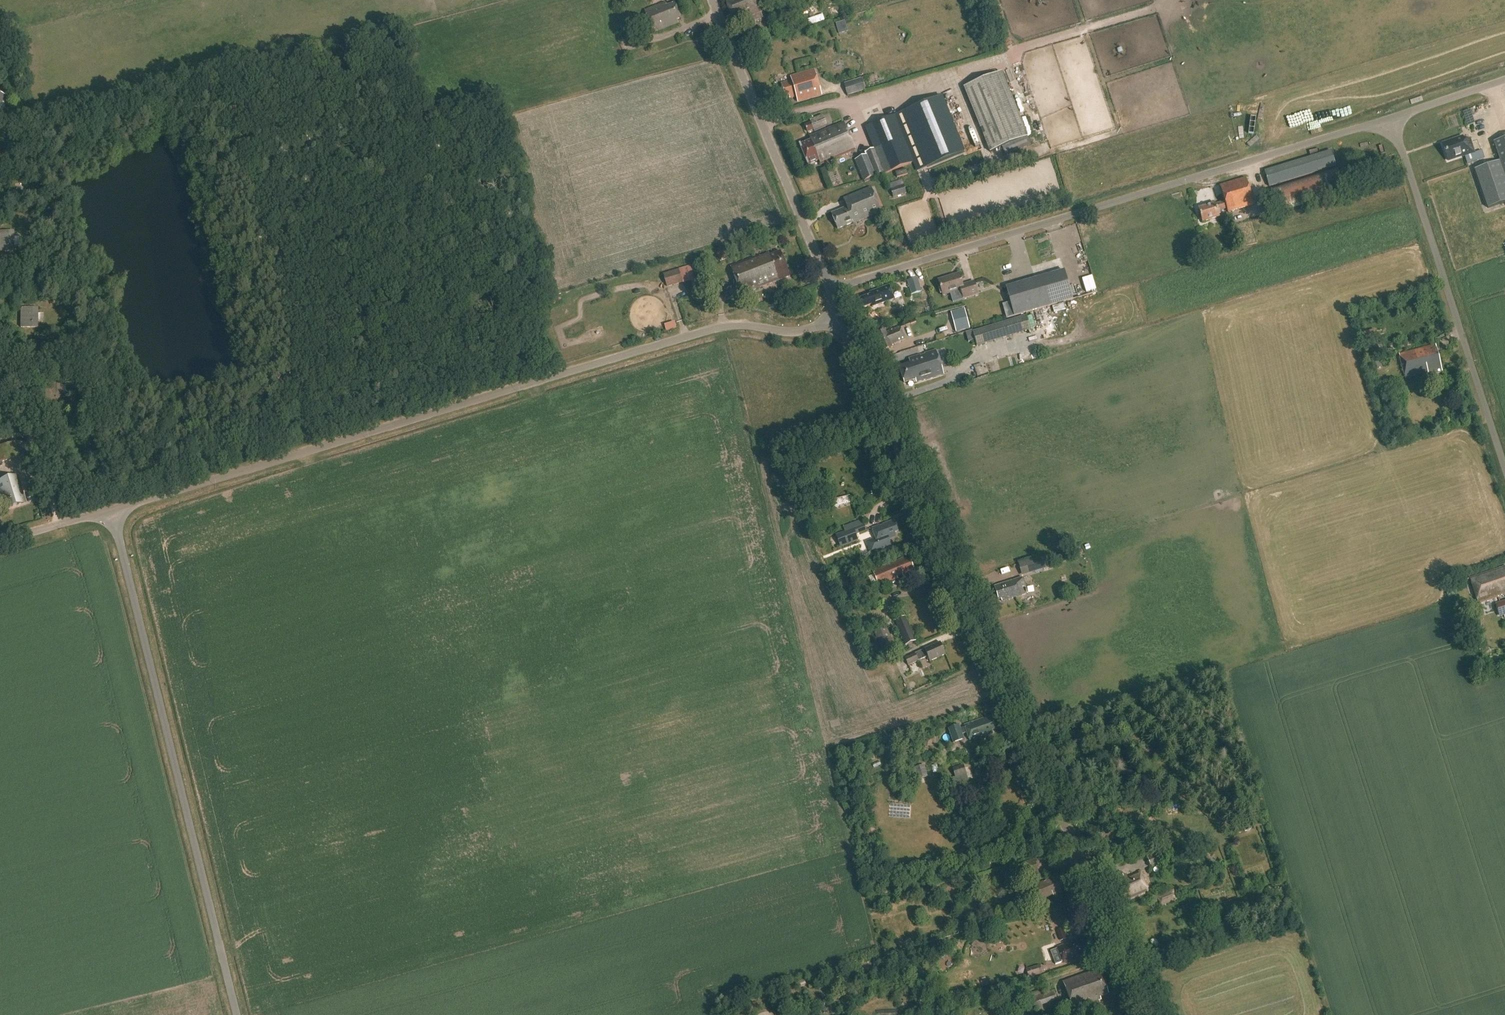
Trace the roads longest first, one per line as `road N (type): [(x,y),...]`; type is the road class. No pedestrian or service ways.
road 1 (tertiary): [(1148,1014),(841,318)]
road 2 (unclassified): [(111,510),(725,326),(787,333),(841,318)]
road 3 (unclassified): [(830,289),(1389,118)]
road 4 (unclassified): [(237,1014),(111,510)]
road 5 (unclassified): [(1504,469),(1389,118)]
road 6 (tertiary): [(830,289),(712,0)]
road 7 (track): [(0,336),(58,524)]
road 8 (unclassified): [(1389,118),(1504,79)]

